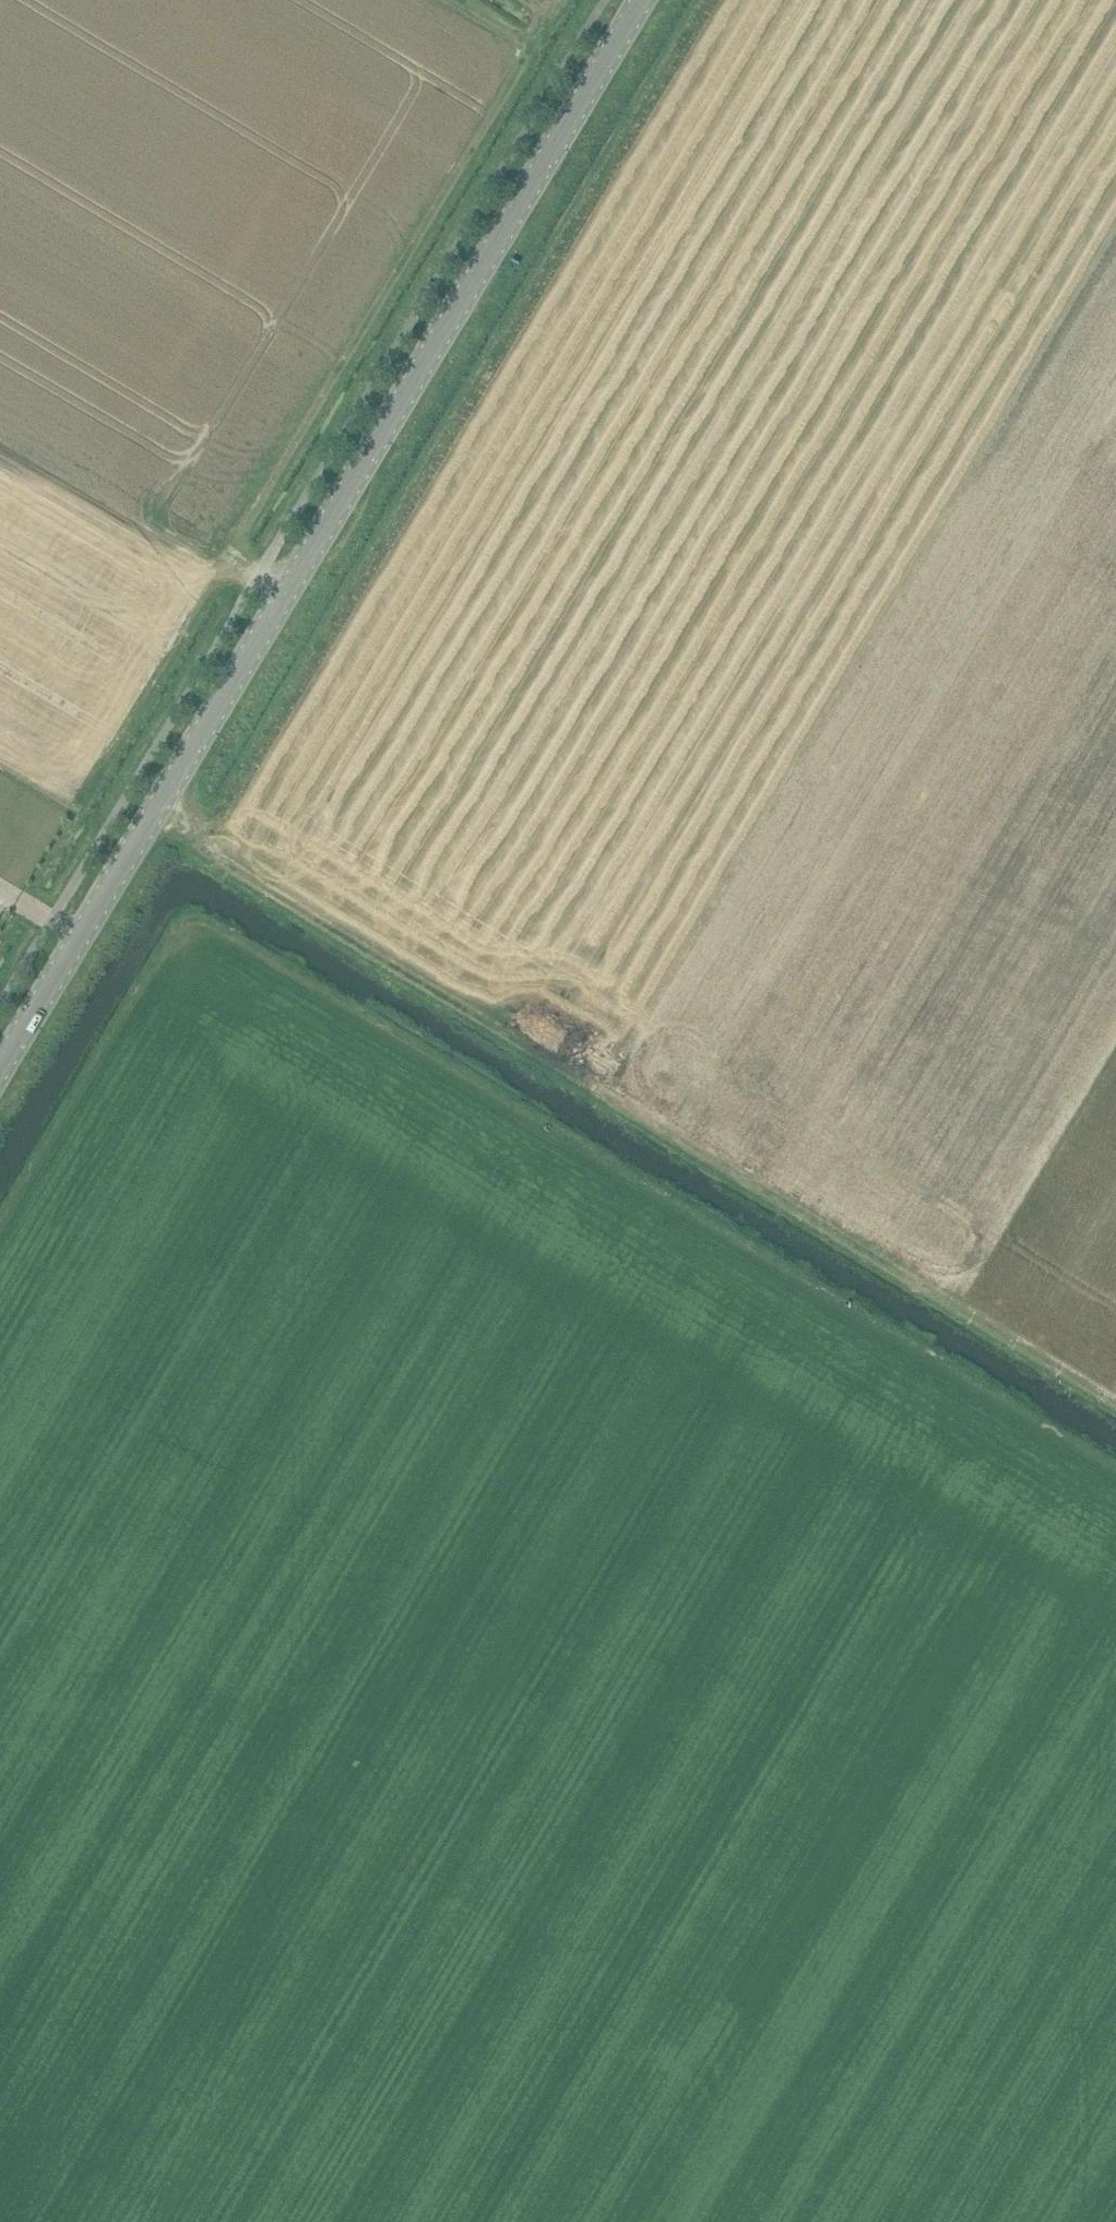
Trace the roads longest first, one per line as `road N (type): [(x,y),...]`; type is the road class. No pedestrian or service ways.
road 1 (tertiary): [(0,1070),(644,0)]

